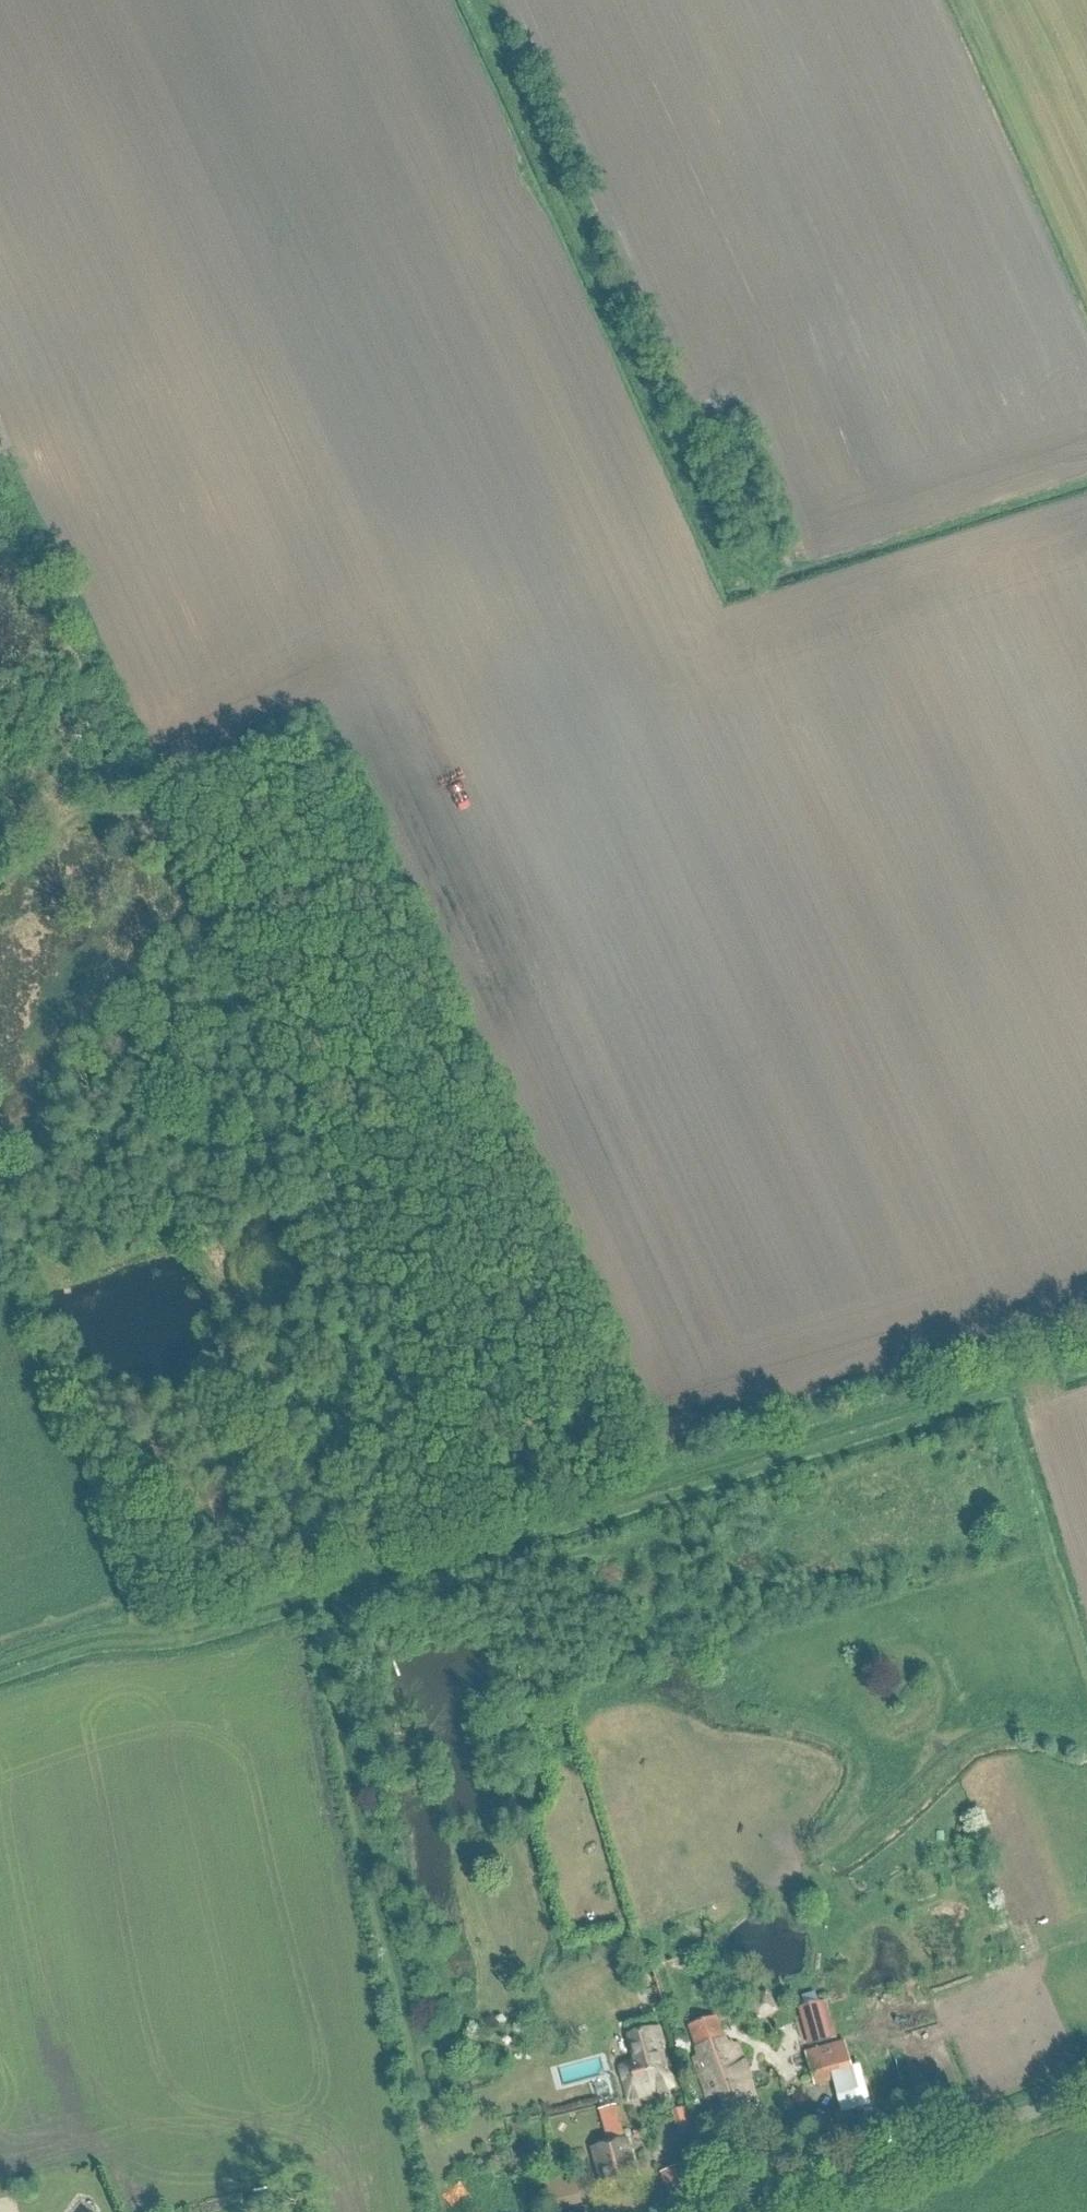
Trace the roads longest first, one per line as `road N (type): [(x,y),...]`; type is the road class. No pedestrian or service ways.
road 1 (unclassified): [(772,2211),(1086,2091)]

